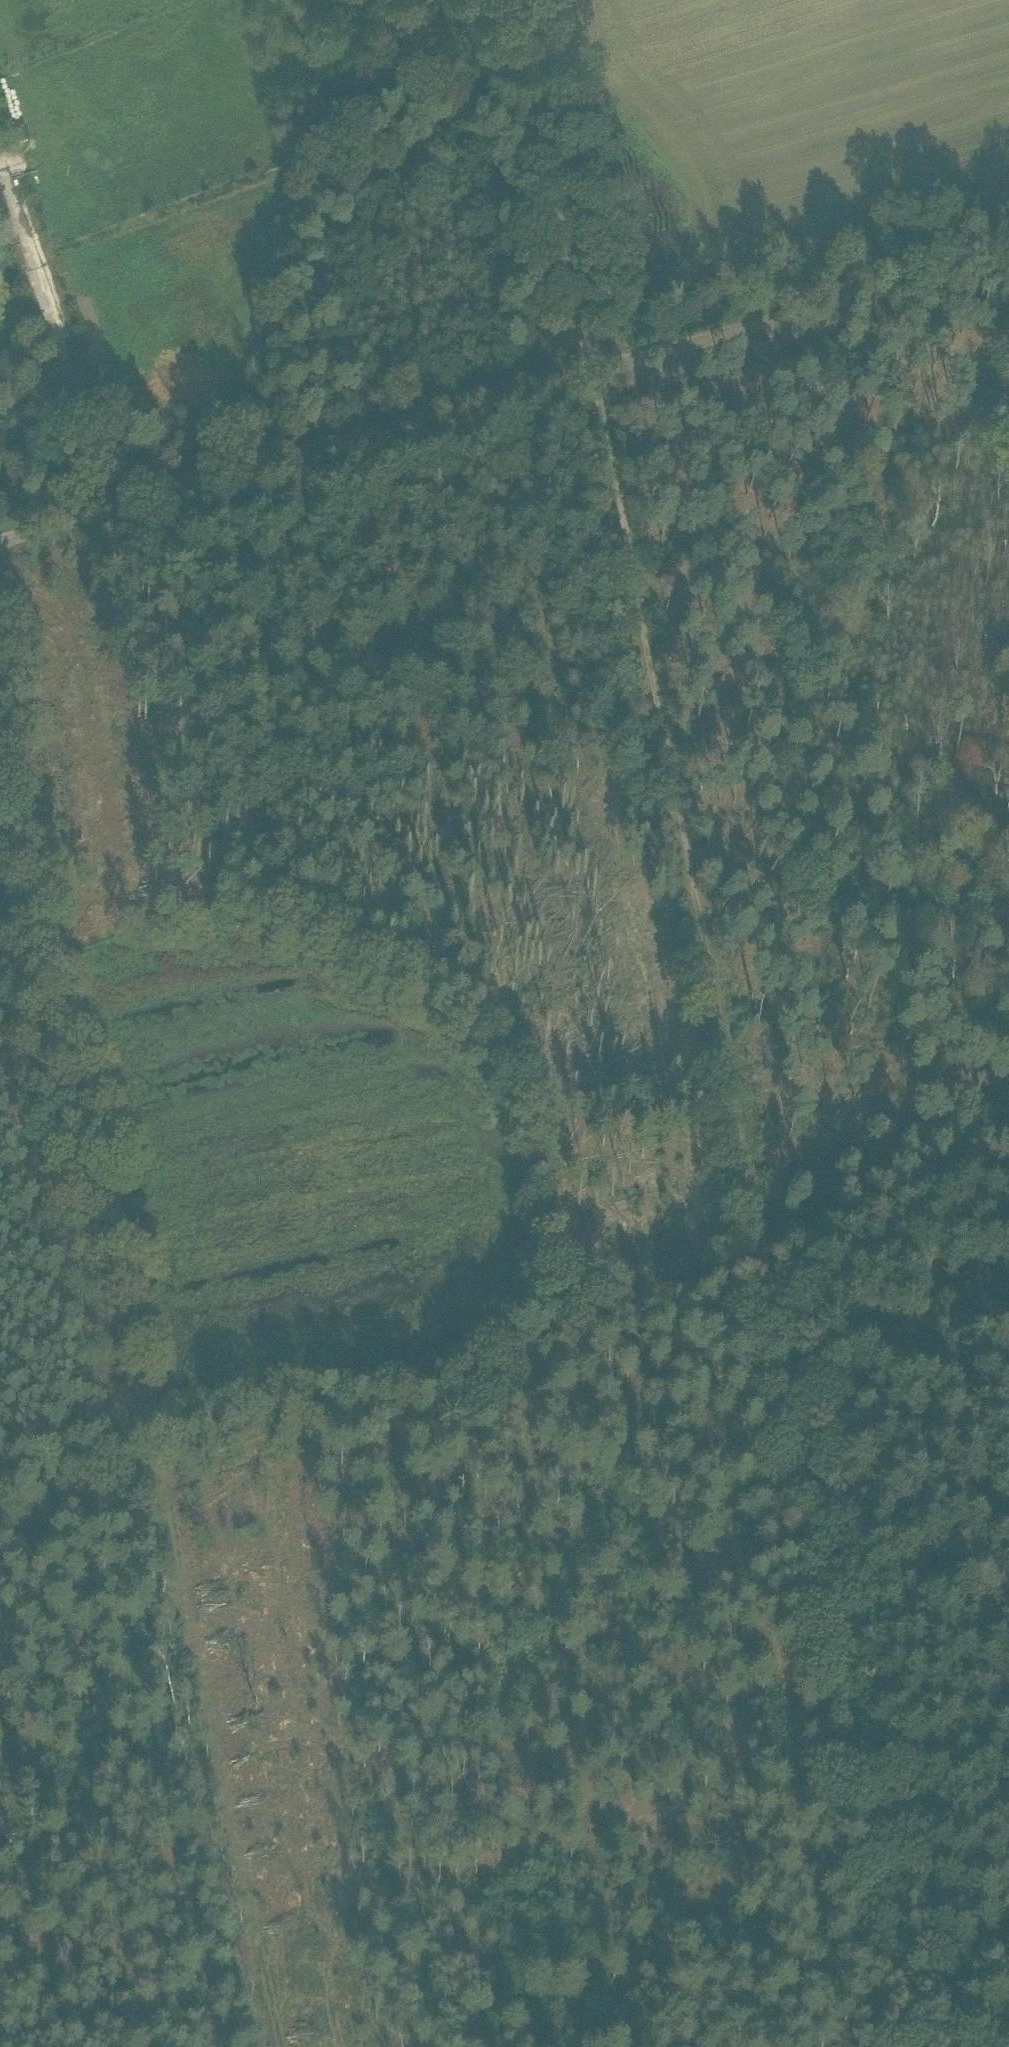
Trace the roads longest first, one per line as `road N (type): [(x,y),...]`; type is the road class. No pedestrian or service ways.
road 1 (track): [(520,0),(922,2046)]
road 2 (unclassified): [(0,543),(1008,246)]
road 3 (track): [(1008,1172),(773,1266),(583,1323),(456,1421),(291,1428),(151,1473)]
road 4 (track): [(0,746),(151,1473)]
road 5 (track): [(112,509),(9,166)]
road 6 (track): [(151,1473),(0,1527)]

